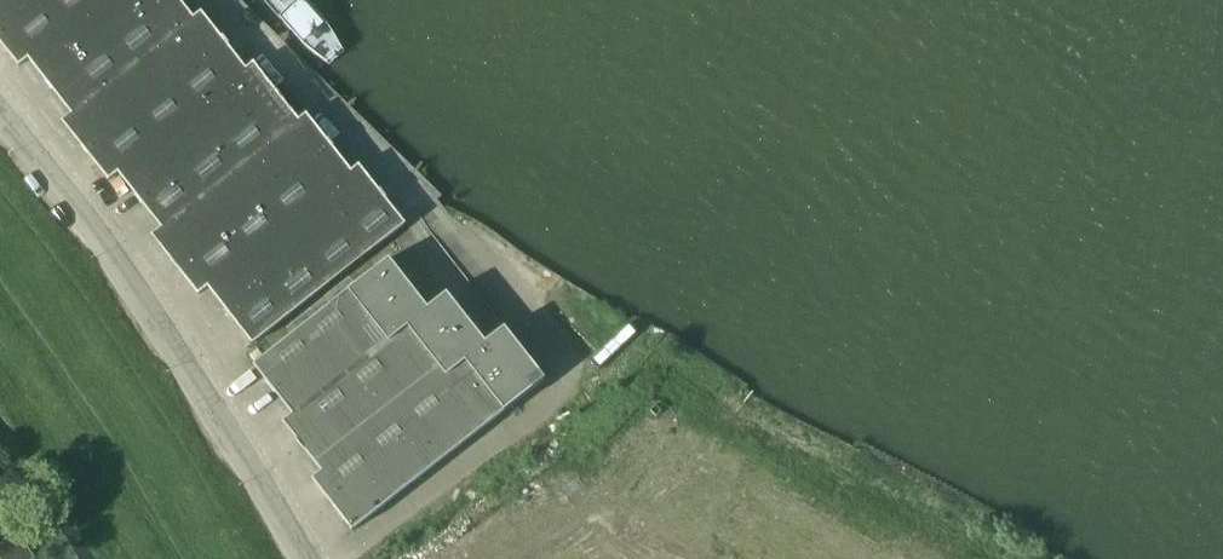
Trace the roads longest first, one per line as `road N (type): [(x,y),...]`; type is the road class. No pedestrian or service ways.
road 1 (unclassified): [(301,558),(95,235),(0,116)]

